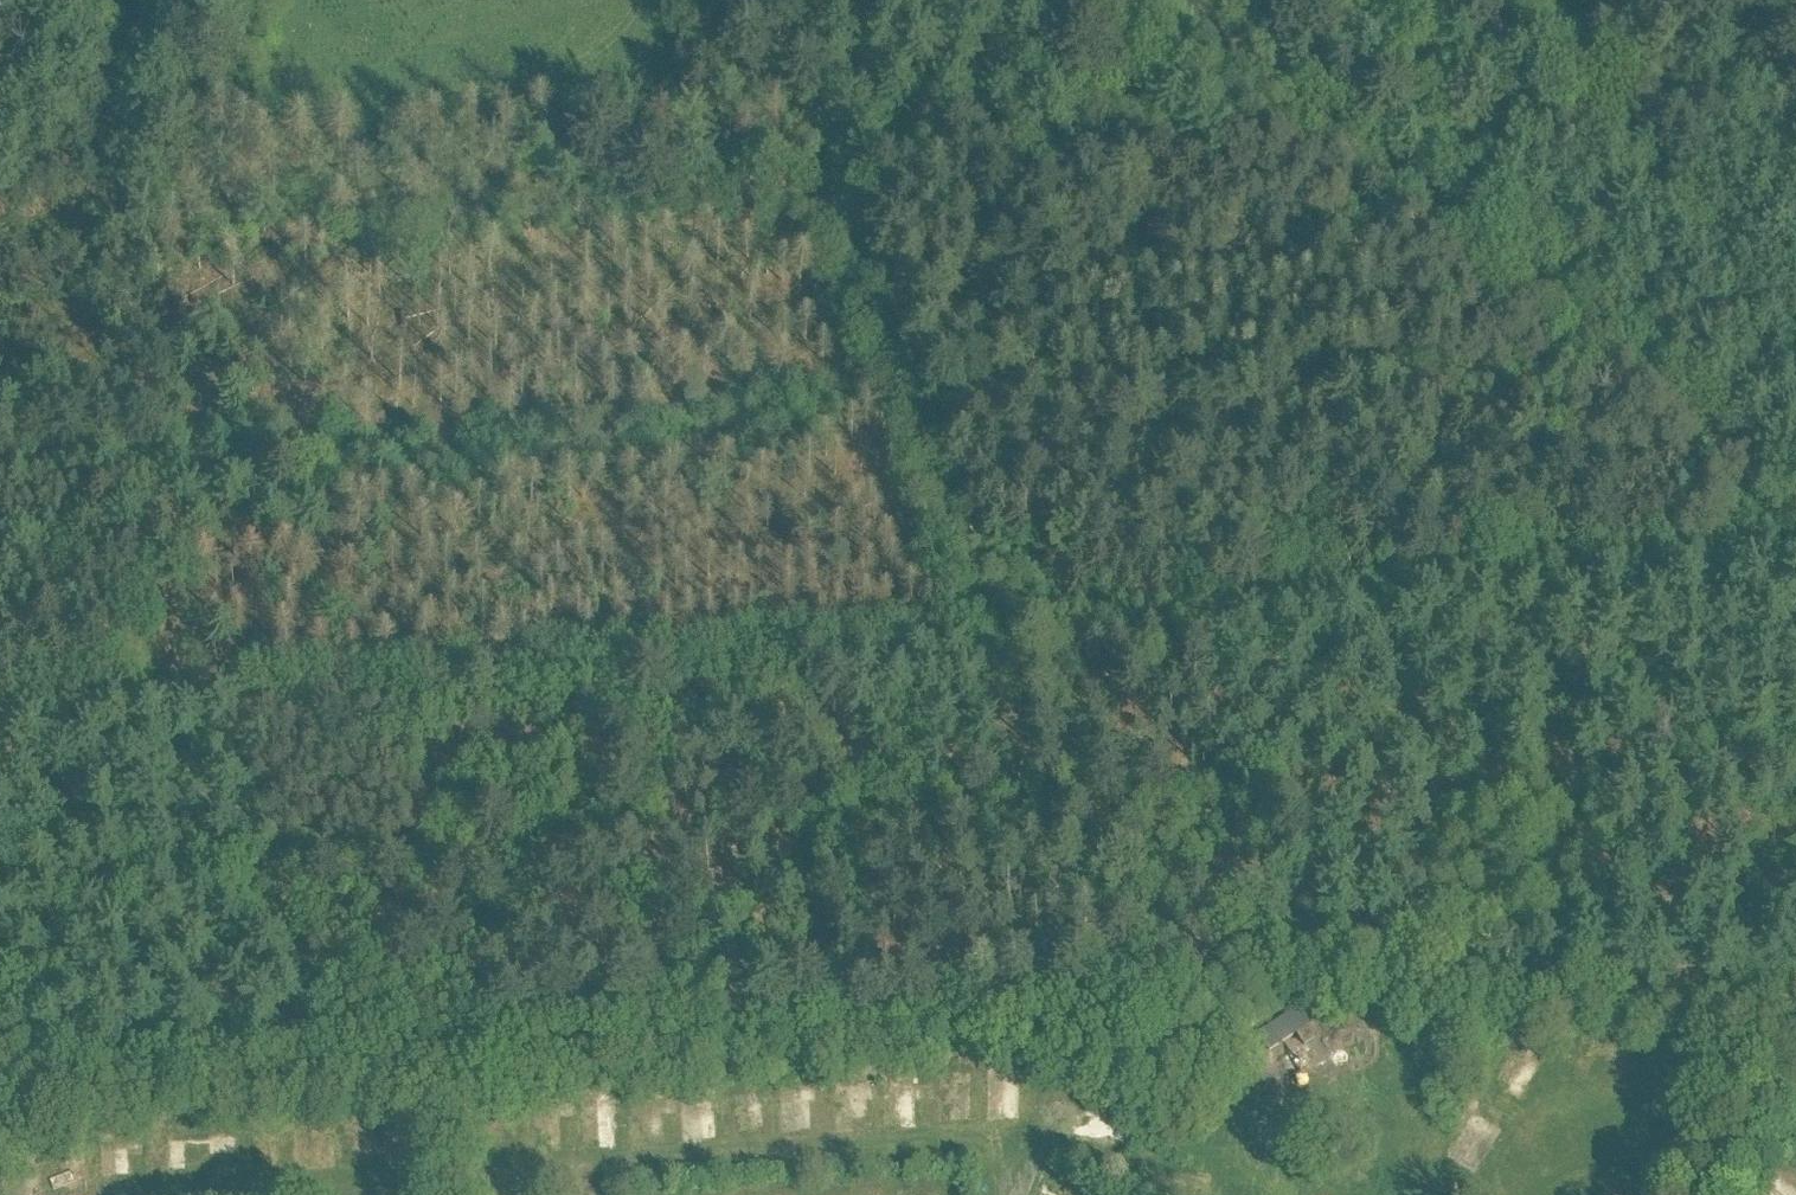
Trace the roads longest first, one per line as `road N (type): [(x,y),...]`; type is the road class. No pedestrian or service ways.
road 1 (track): [(0,902),(1795,782)]

